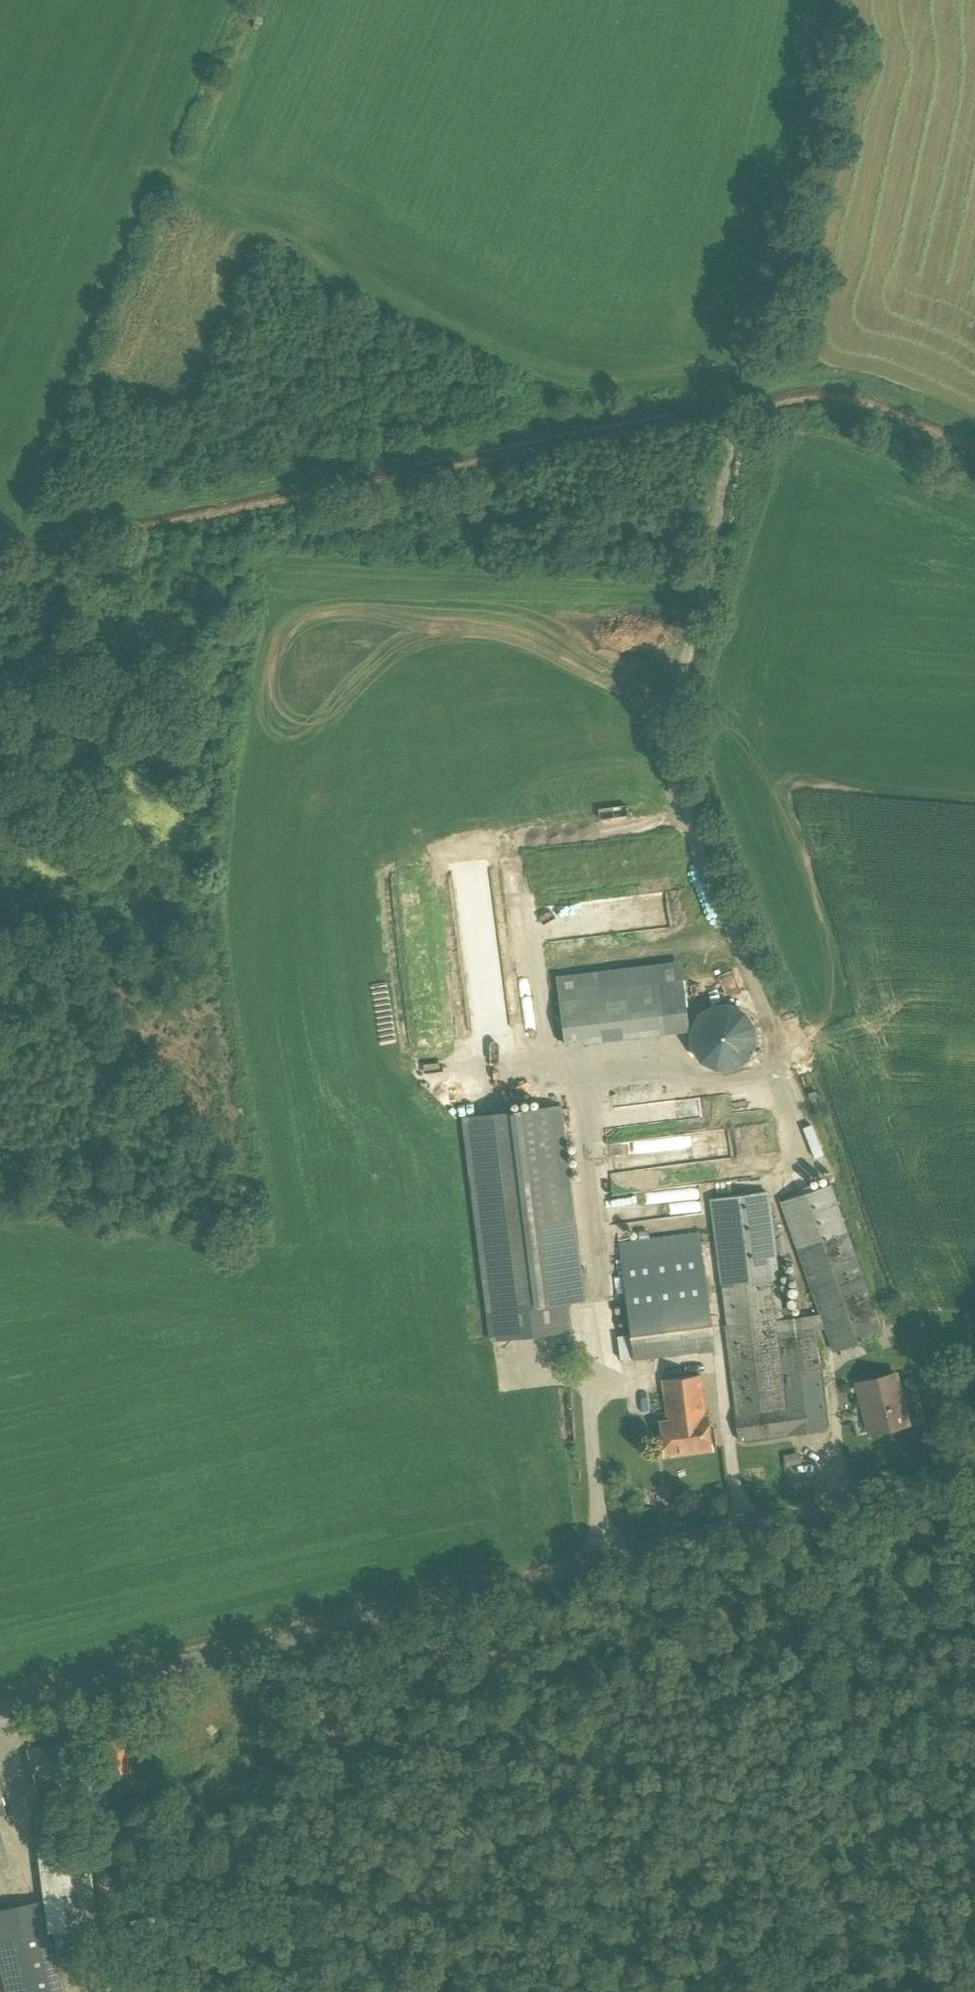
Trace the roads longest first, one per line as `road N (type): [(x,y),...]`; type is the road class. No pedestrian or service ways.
road 1 (unclassified): [(0,1714),(974,1483)]

